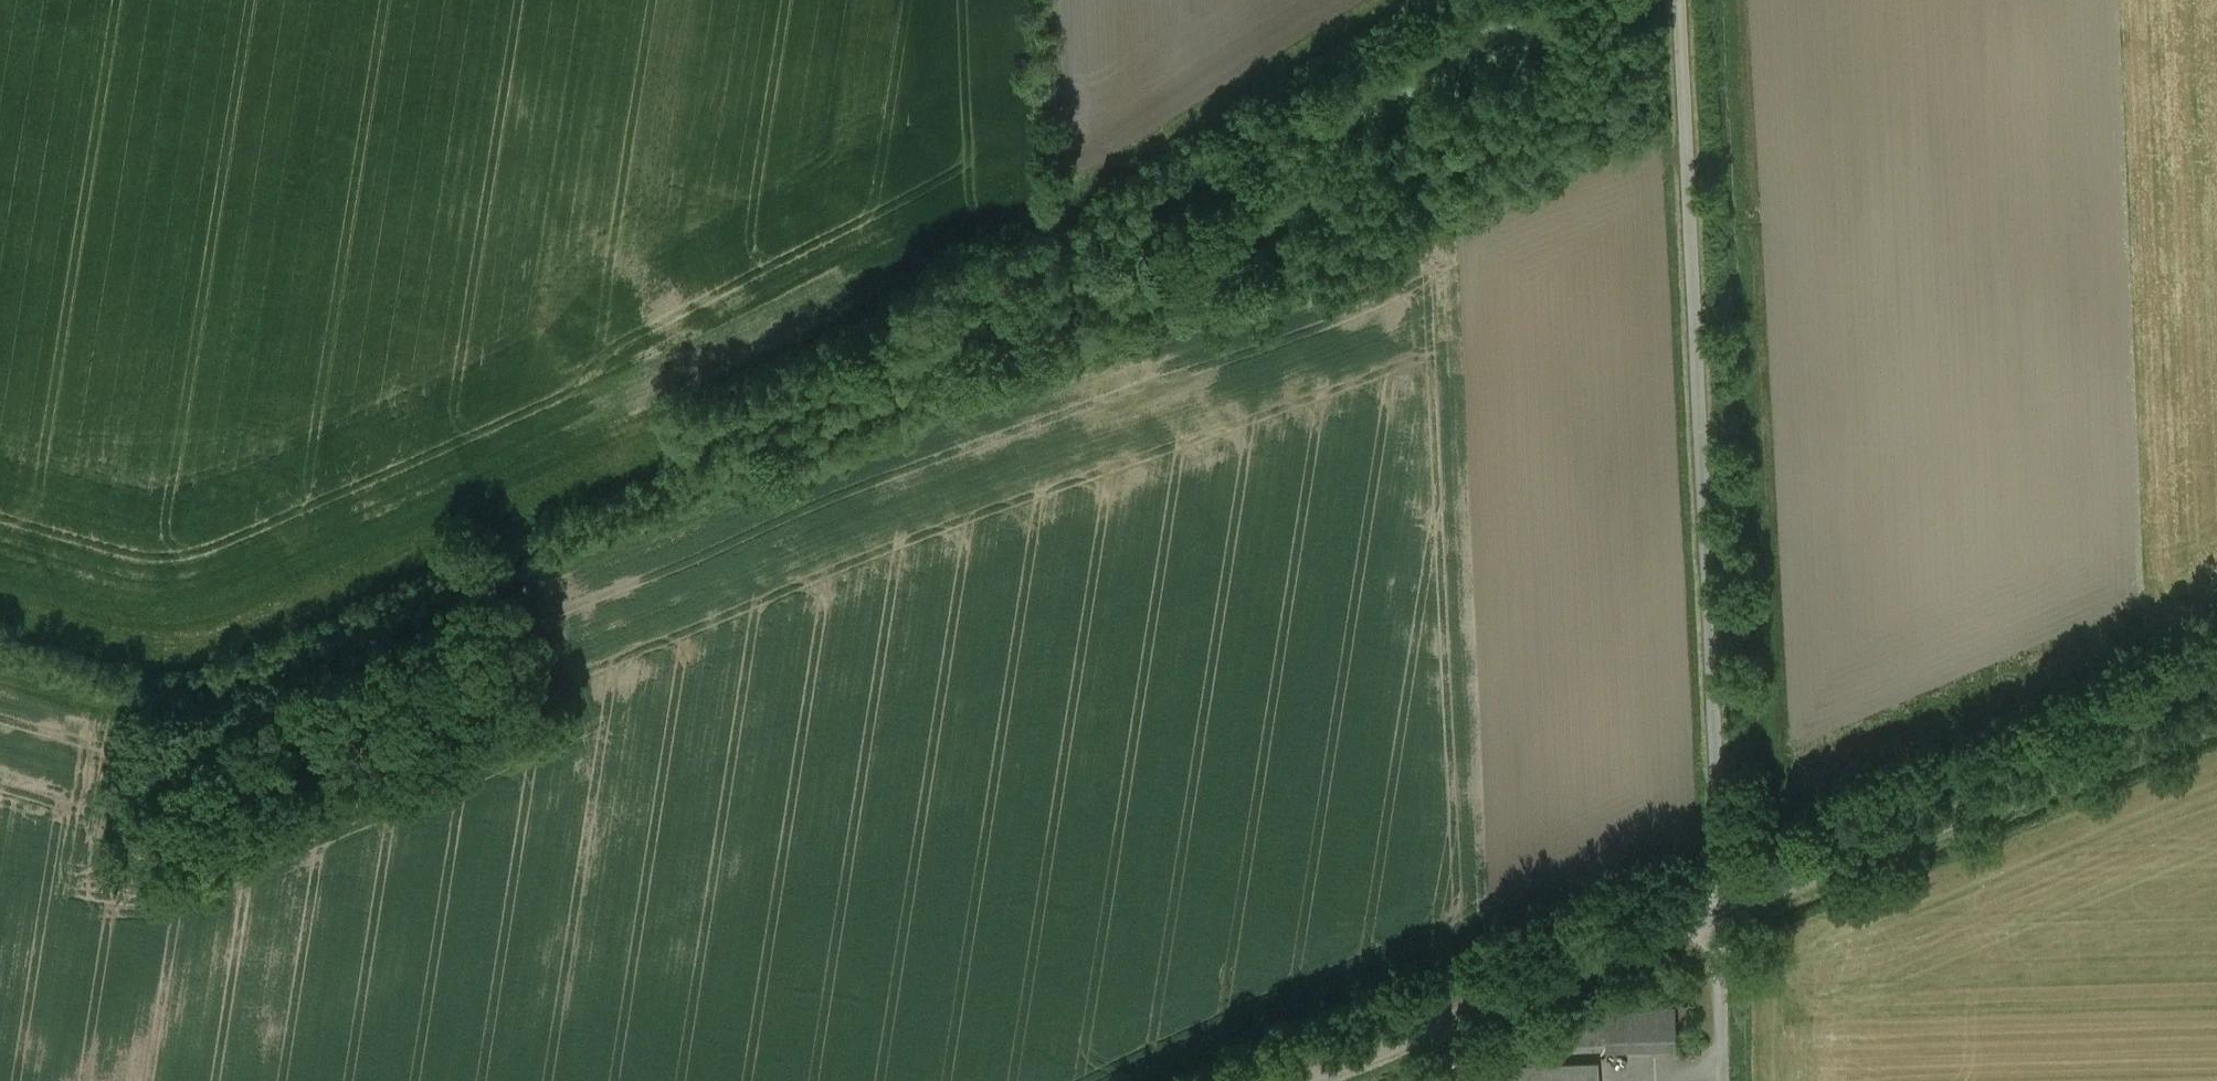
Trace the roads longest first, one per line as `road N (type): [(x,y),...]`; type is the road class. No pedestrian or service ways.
road 1 (unclassified): [(1713,913),(1680,0)]
road 2 (unclassified): [(1713,913),(2216,712)]
road 3 (unclassified): [(1305,1080),(1713,913)]
road 4 (unclassified): [(1725,1080),(1713,913)]

